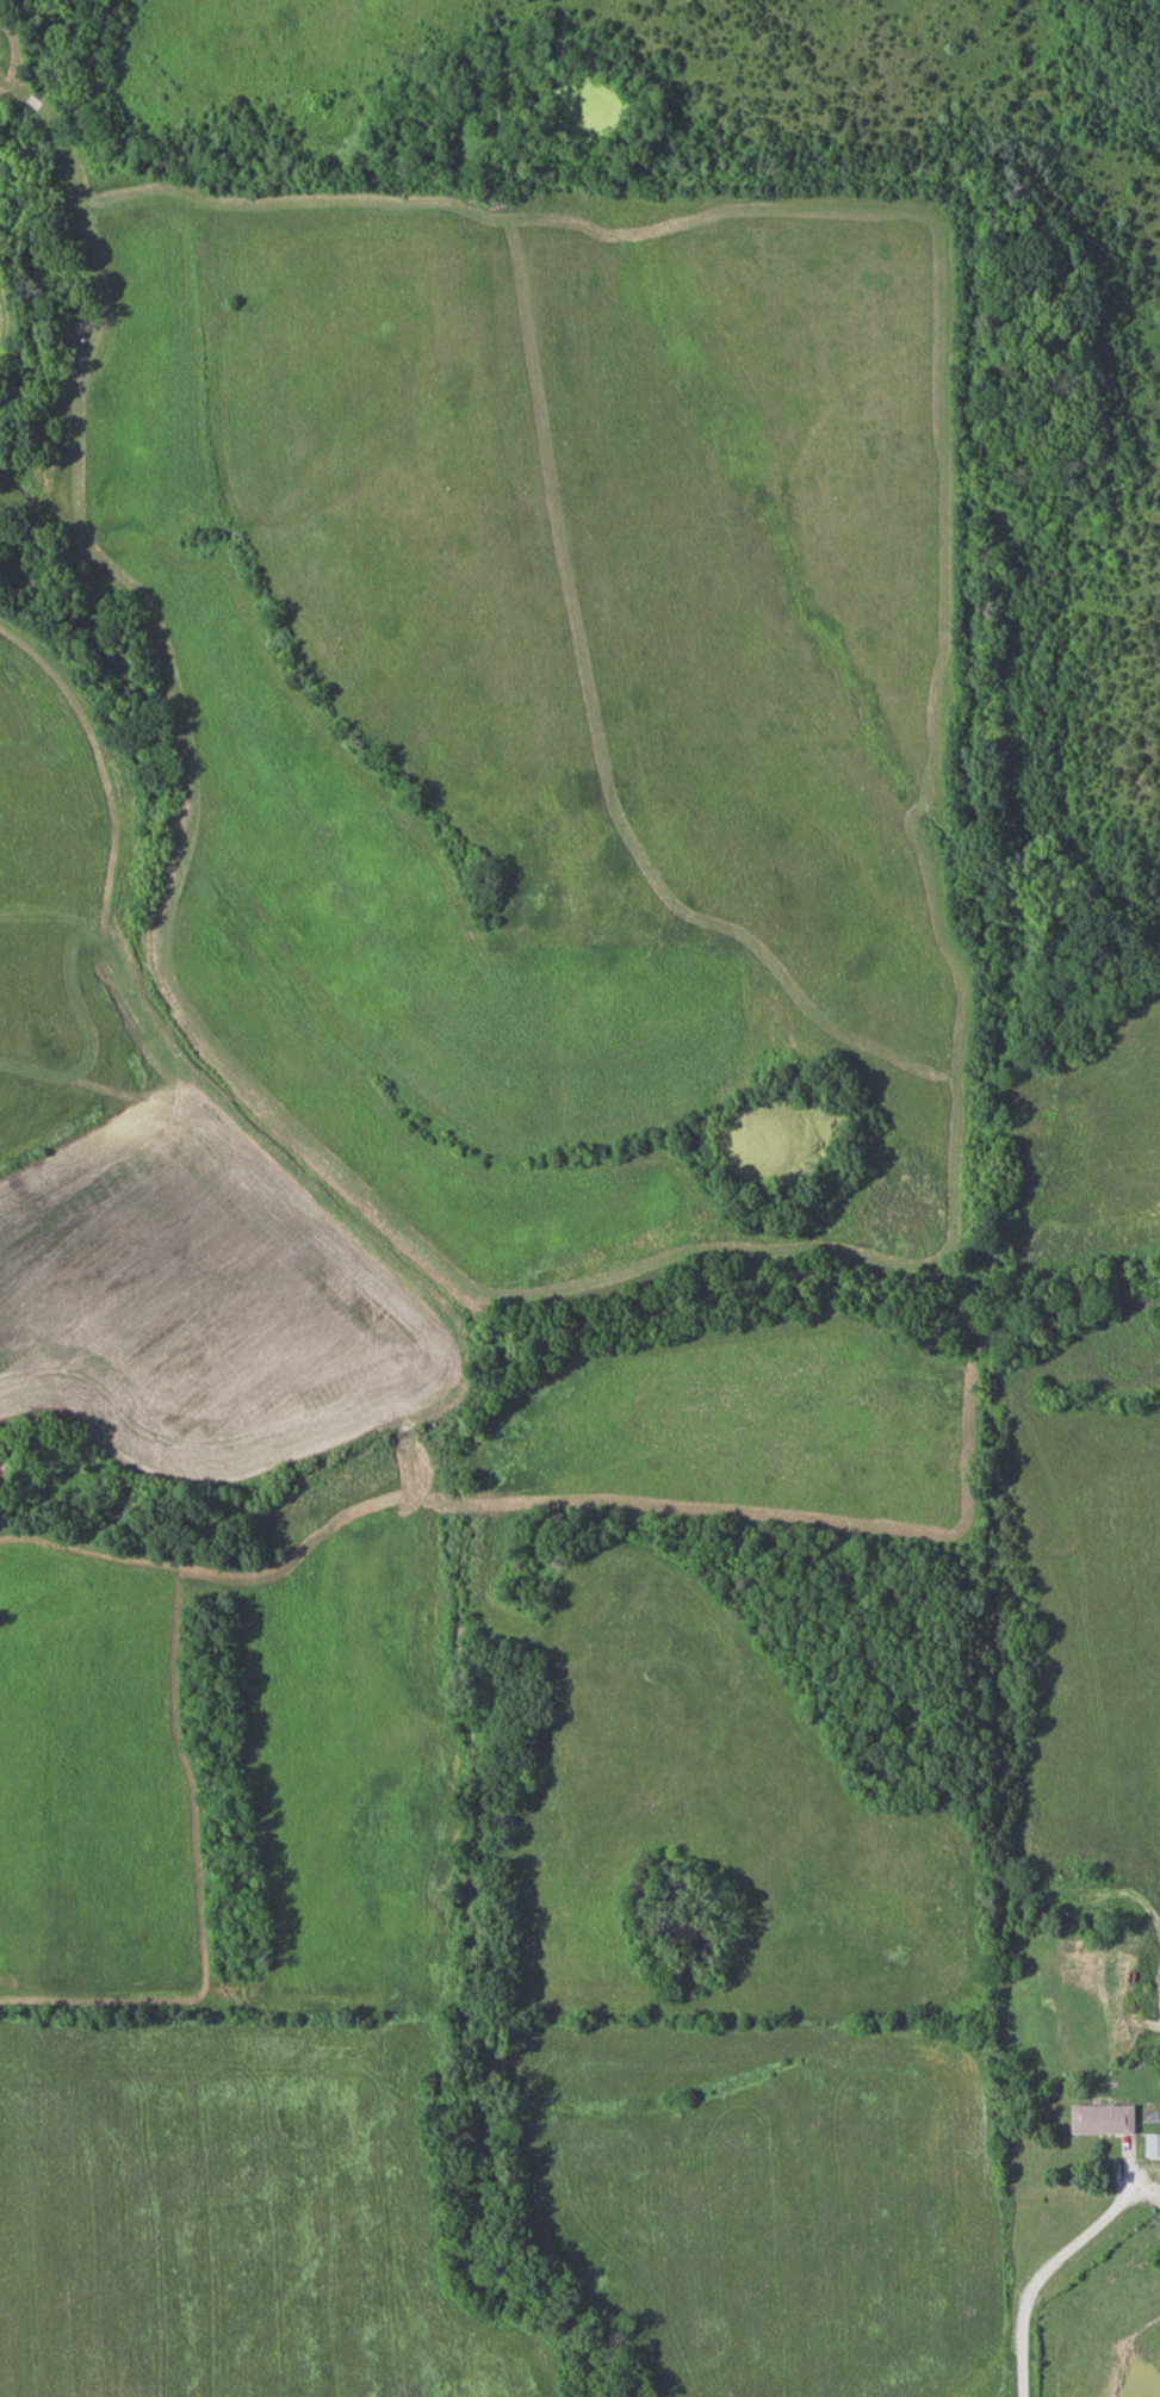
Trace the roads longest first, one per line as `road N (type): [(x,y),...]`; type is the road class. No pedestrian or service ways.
road 1 (residential): [(1141,2184),(1047,2275),(1025,2329),(1025,2396)]

